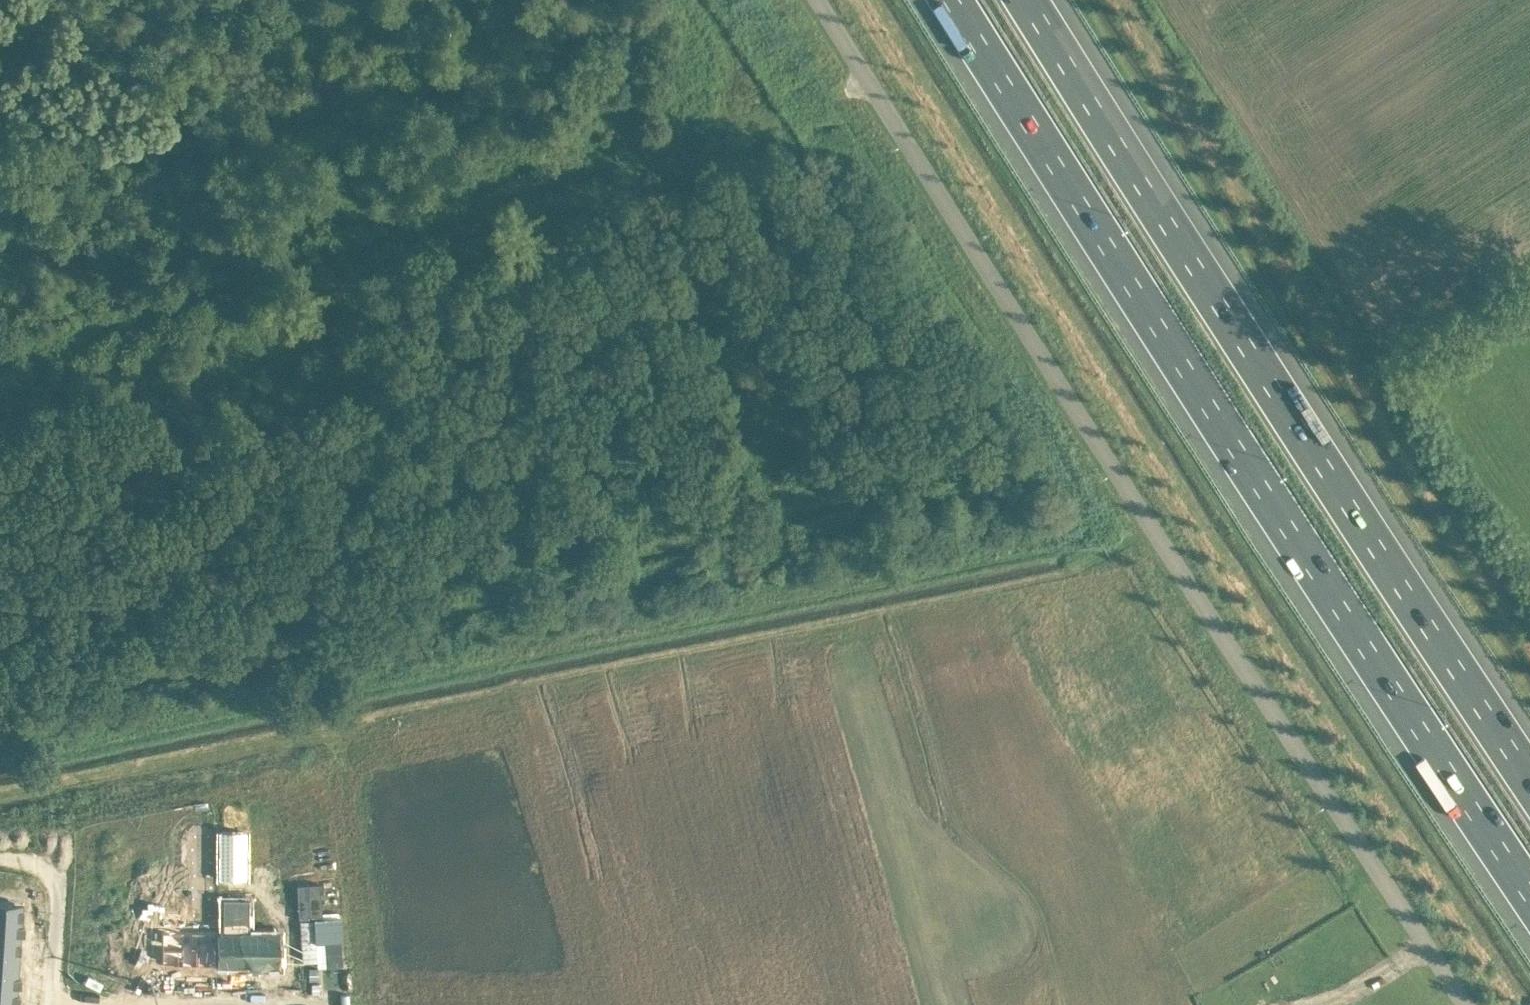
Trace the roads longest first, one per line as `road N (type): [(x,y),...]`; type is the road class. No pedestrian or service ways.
road 1 (unclassified): [(1465,1004),(826,0)]
road 2 (motorway): [(955,0),(1529,890)]
road 3 (motorway): [(1529,778),(1028,0)]
road 4 (track): [(108,1004),(329,1003)]
road 5 (track): [(108,1002),(56,1001),(64,863)]

